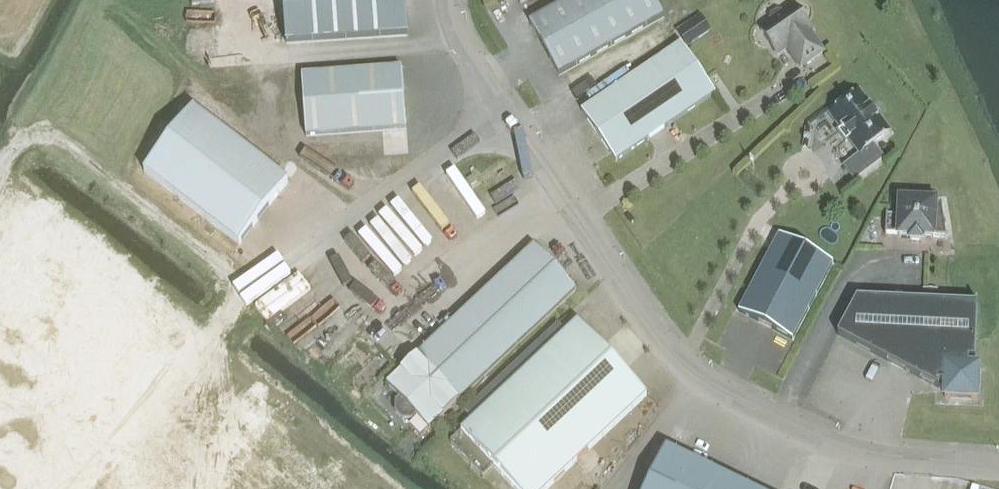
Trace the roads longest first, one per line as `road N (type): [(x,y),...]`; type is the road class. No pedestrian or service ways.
road 1 (unclassified): [(505,114),(655,335),(702,380),(841,447),(998,466)]
road 2 (unclassified): [(505,114),(245,293),(95,488)]
road 3 (unclassified): [(447,0),(461,44),(505,114)]

